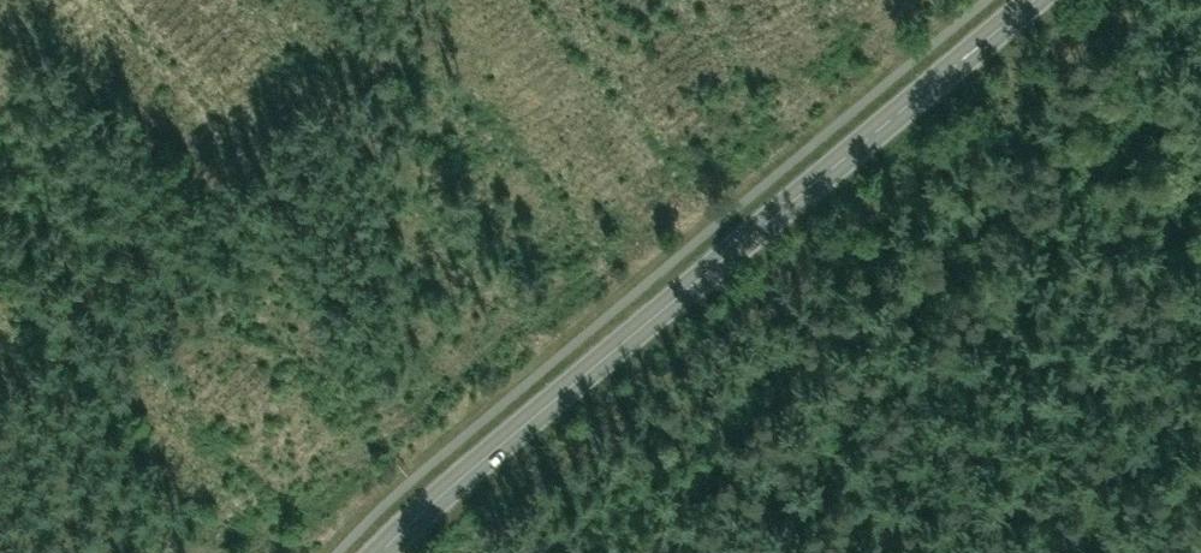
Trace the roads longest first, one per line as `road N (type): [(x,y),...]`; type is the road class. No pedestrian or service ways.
road 1 (tertiary): [(1042,0),(381,552)]

